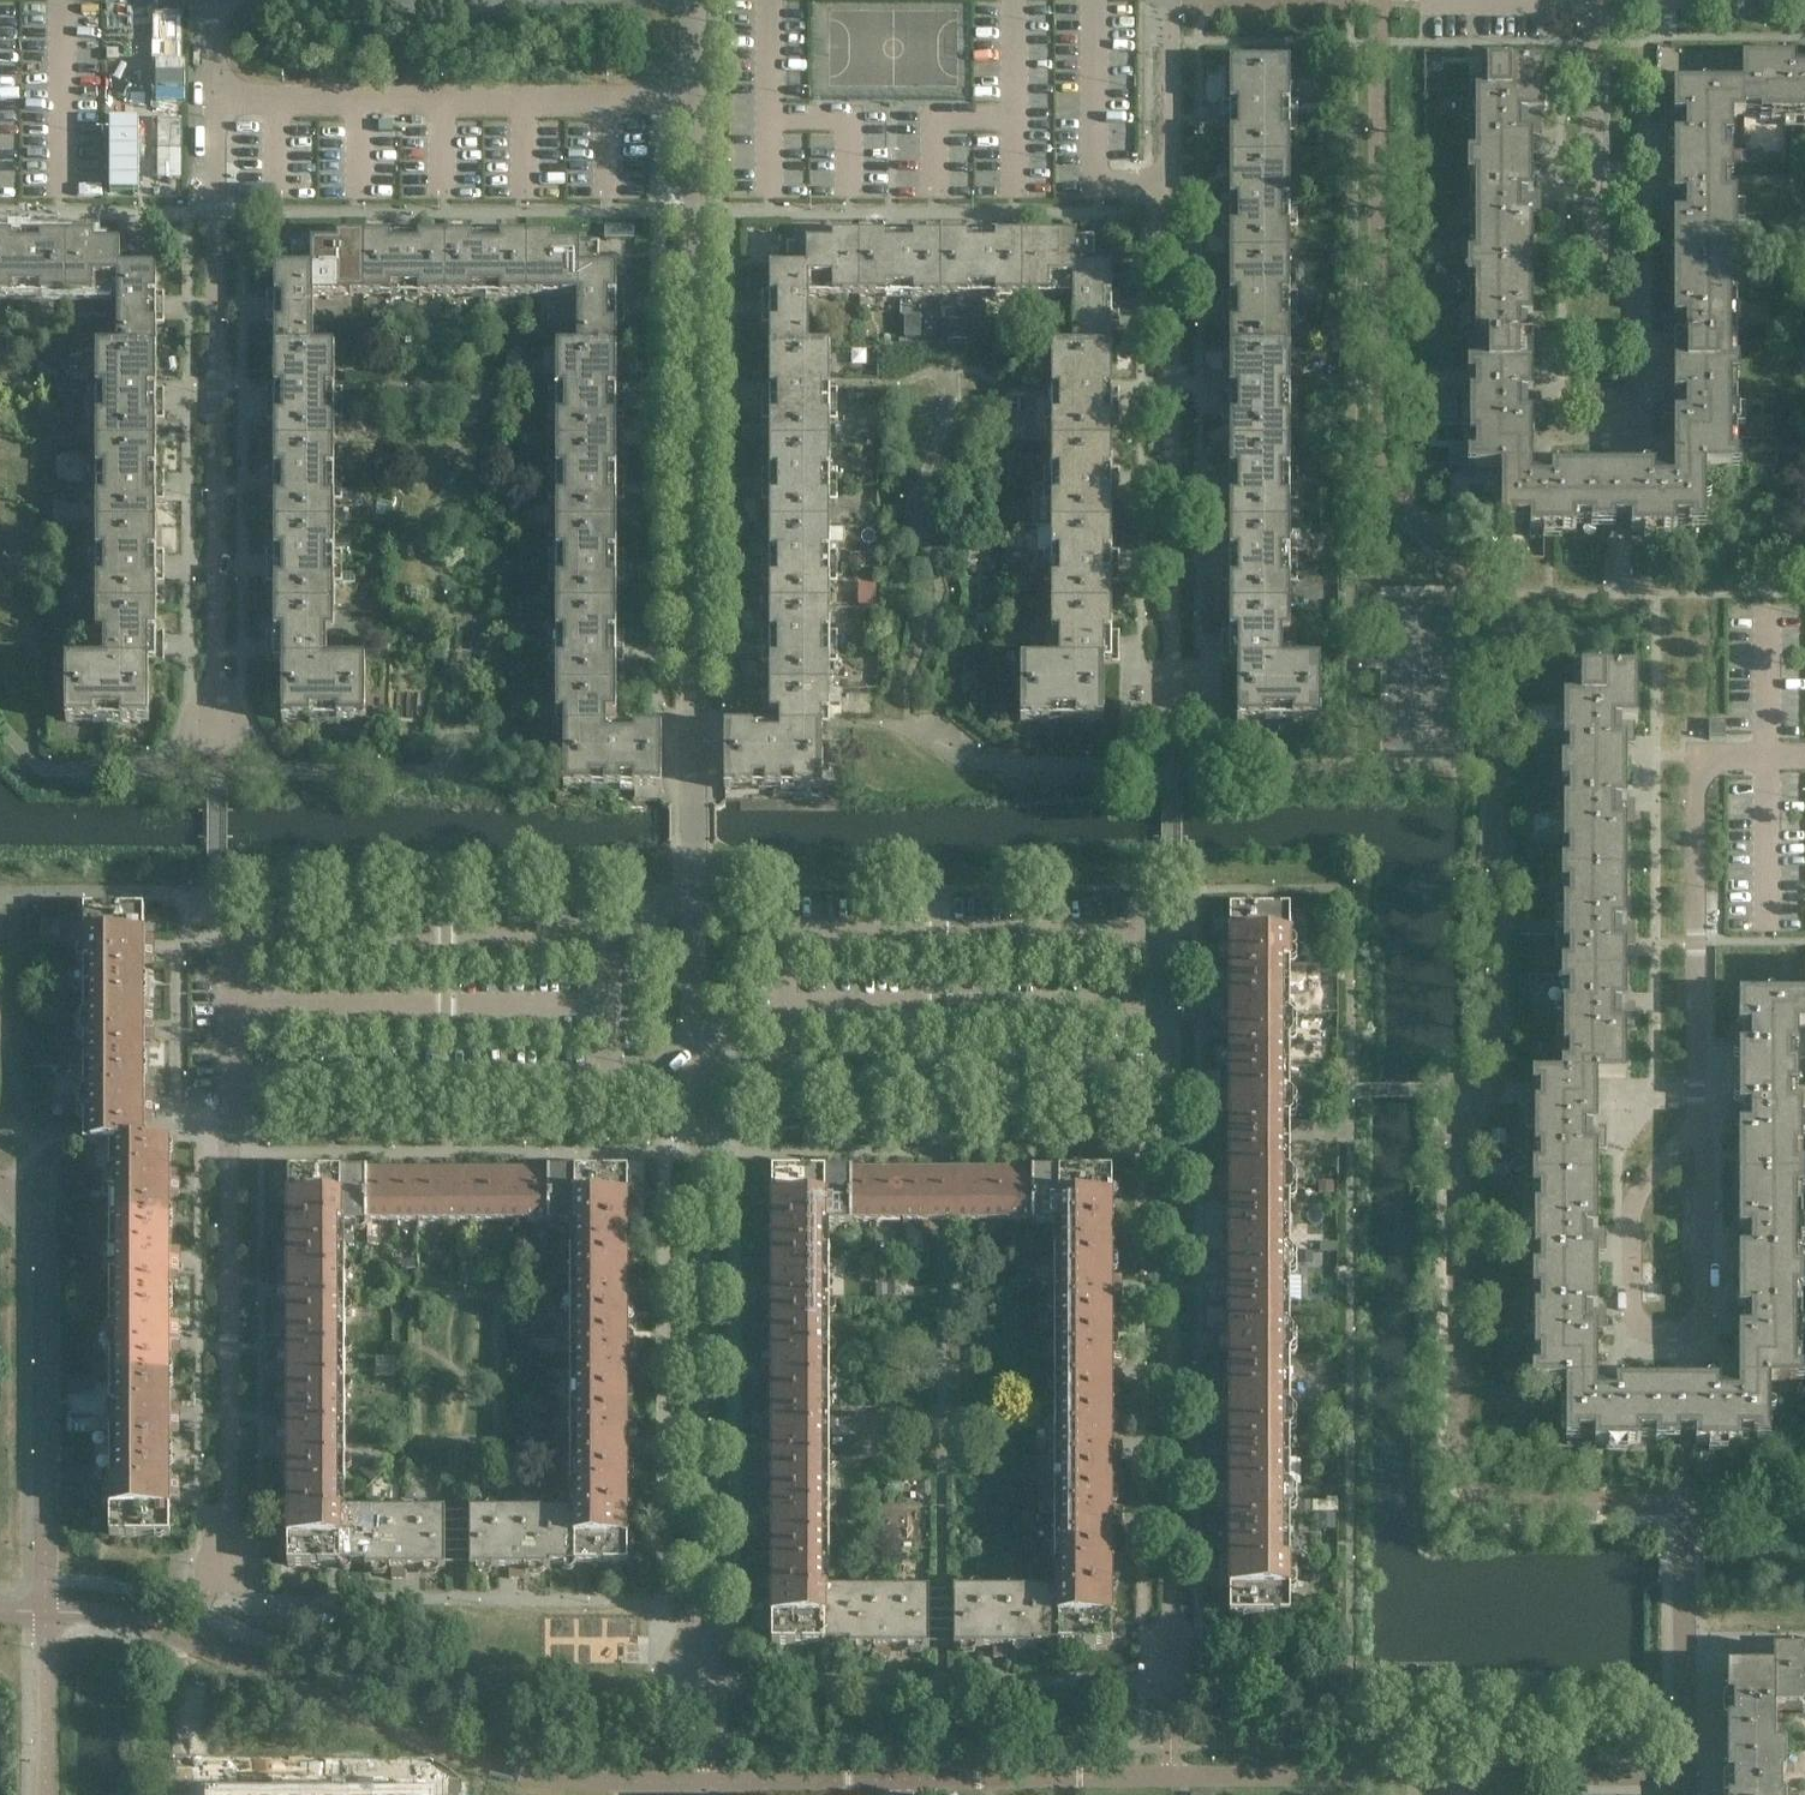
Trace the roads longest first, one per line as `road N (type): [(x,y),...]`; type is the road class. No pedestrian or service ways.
road 1 (residential): [(701,1080),(700,101)]
road 2 (residential): [(214,689),(209,386),(217,100)]
road 3 (residential): [(701,1669),(701,1080)]
road 4 (residential): [(1174,1670),(1166,1082)]
road 5 (residential): [(1167,732),(1171,186)]
road 6 (residential): [(227,1586),(233,1084)]
road 7 (residential): [(700,101),(217,100)]
road 8 (residential): [(1694,1126),(1696,759),(1804,757)]
road 9 (residential): [(1587,14),(1595,223),(1639,283),(1641,404),(1571,402)]
road 10 (residential): [(233,1084),(701,1080)]
road 11 (residential): [(701,1080),(1166,1082)]
road 12 (residential): [(1694,1126),(1631,1206),(1634,1323),(1653,1332),(1685,1333),(1704,1319),(1704,1157)]
road 13 (residential): [(1171,186),(1168,0)]
road 14 (residential): [(233,1084),(236,930)]
road 15 (residential): [(1166,1082),(1164,934)]
road 16 (residential): [(1587,14),(1454,0)]

